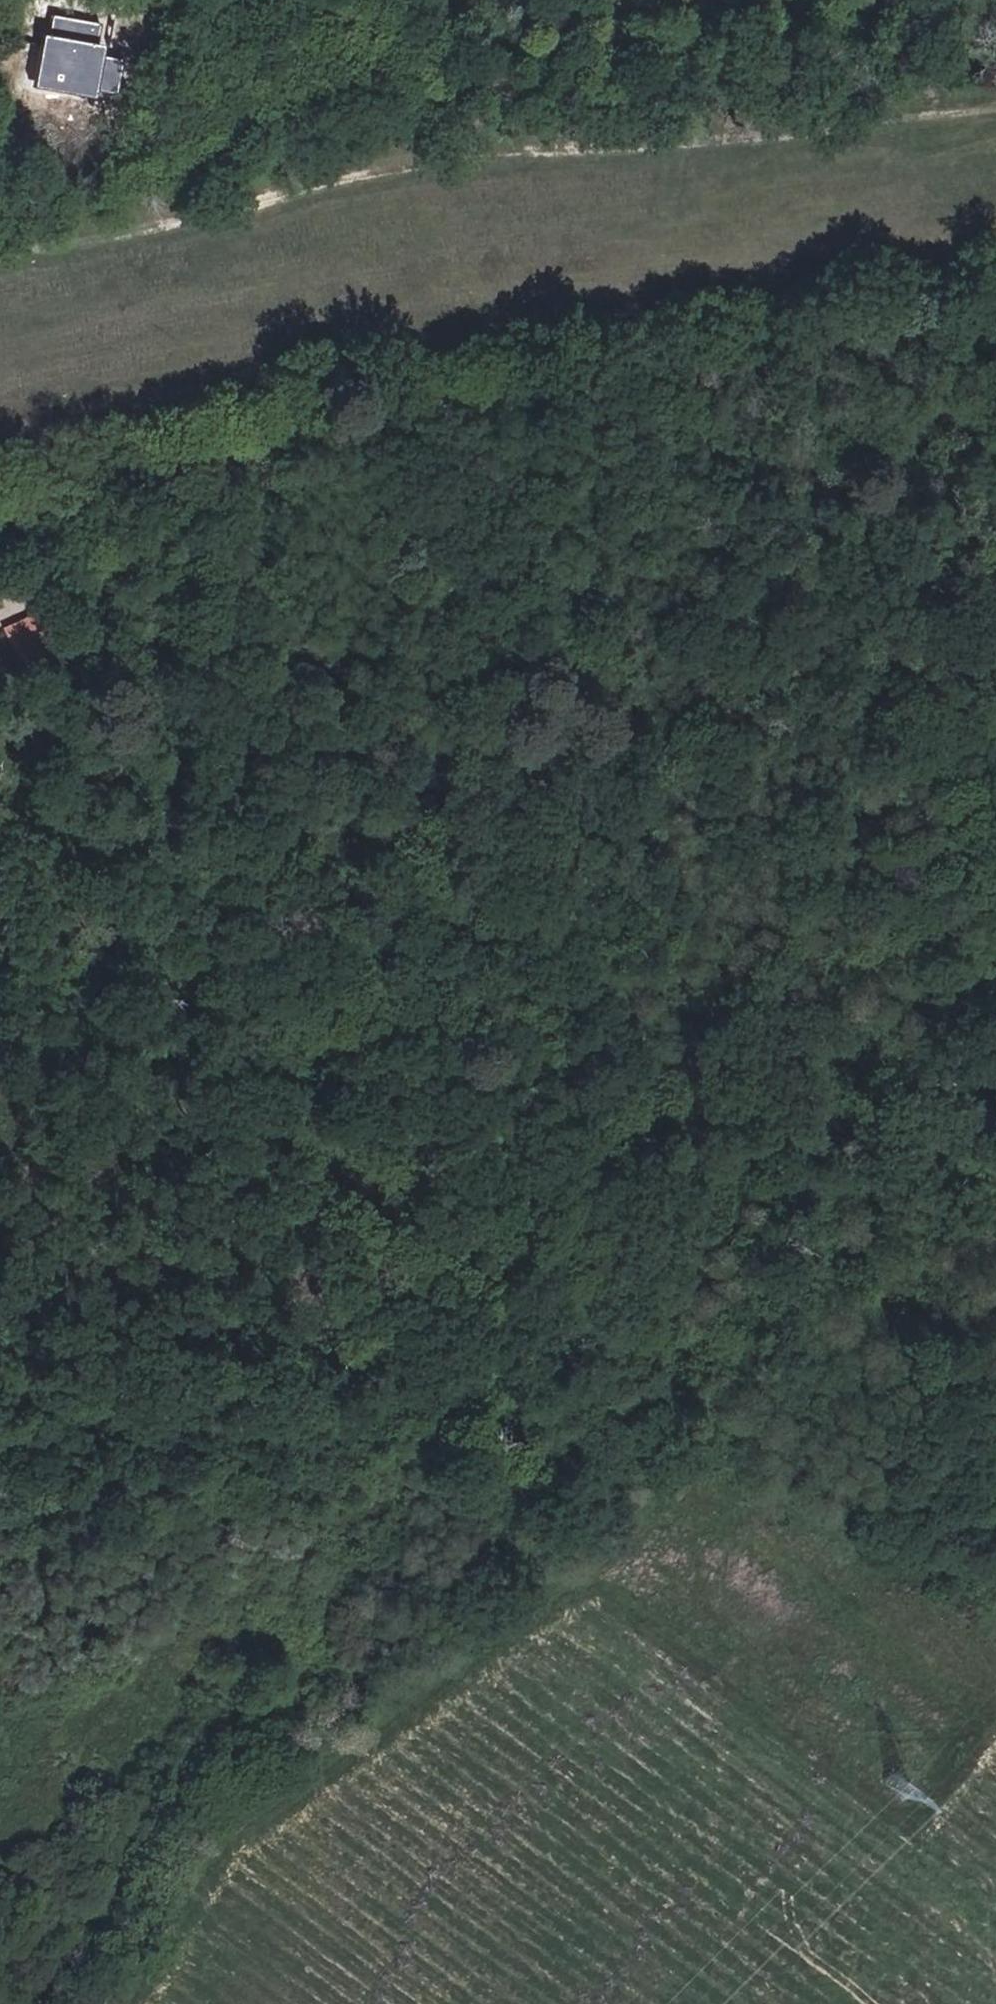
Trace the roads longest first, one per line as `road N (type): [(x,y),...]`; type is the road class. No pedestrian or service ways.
road 1 (unclassified): [(0,527),(270,470),(995,367)]

